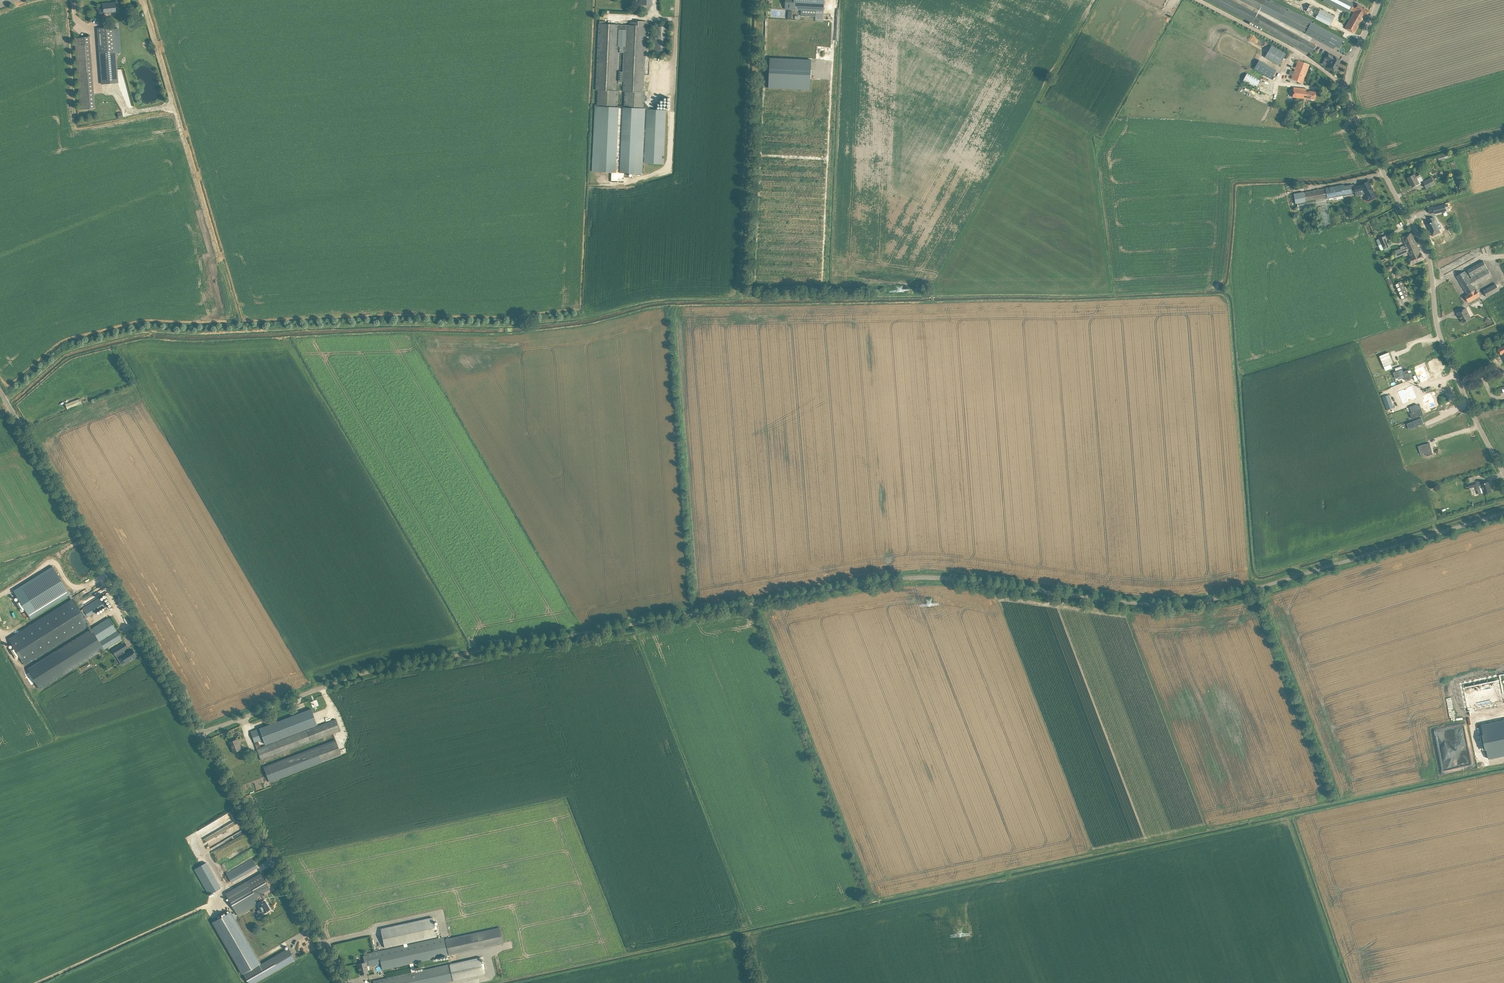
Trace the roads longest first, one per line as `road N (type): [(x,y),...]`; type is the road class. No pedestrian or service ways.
road 1 (unclassified): [(201,734),(365,673),(858,584),(926,577),(1186,603),(1503,514)]
road 2 (track): [(745,298),(658,300),(496,326),(148,331),(68,350),(0,406)]
road 3 (unclassified): [(1503,474),(1442,344),(1425,249),(1350,101),(1350,71),(1380,0)]
road 4 (unclassified): [(201,734),(0,391)]
road 5 (track): [(745,298),(761,0)]
road 6 (unclassified): [(346,982),(201,734)]
road 7 (track): [(218,260),(146,13)]
road 8 (track): [(930,296),(745,298)]
road 9 (track): [(1036,105),(1096,0)]

